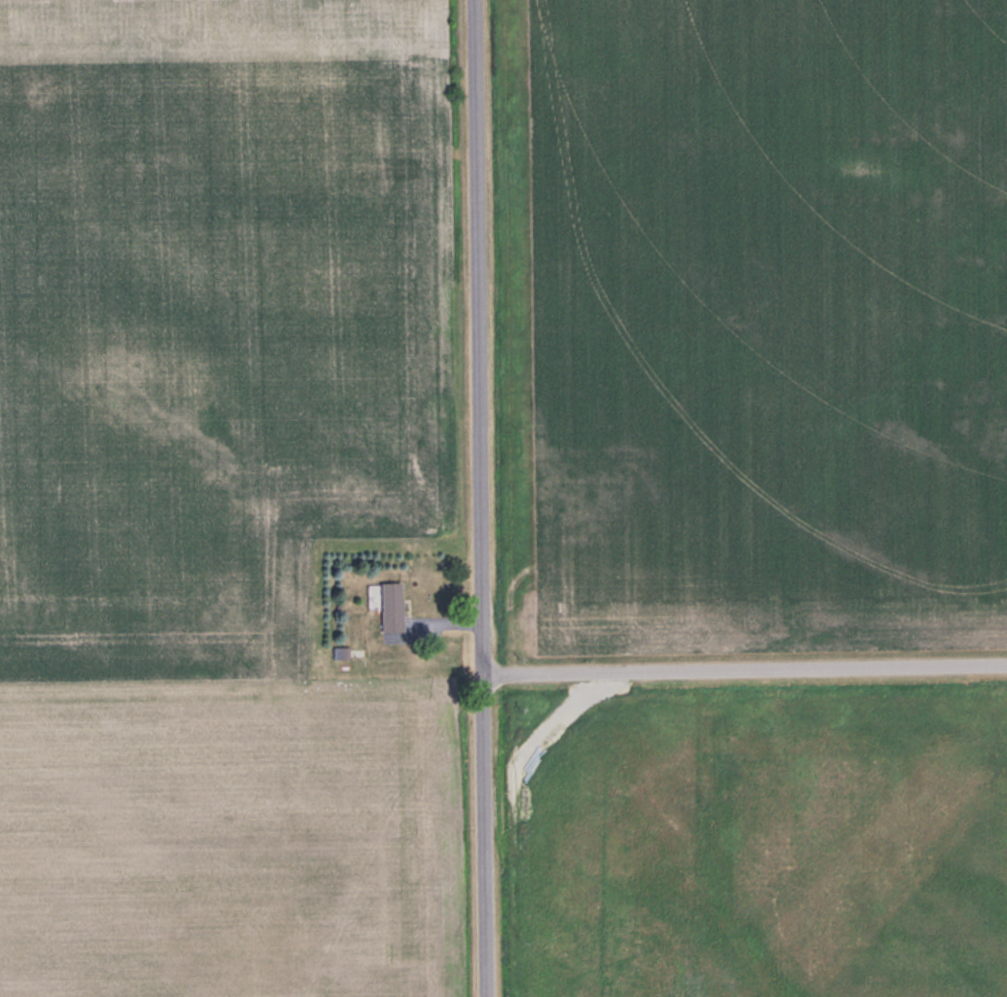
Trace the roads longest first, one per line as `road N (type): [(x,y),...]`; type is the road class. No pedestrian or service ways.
road 1 (residential): [(490,996),(477,0)]
road 2 (residential): [(486,682),(1006,669)]

